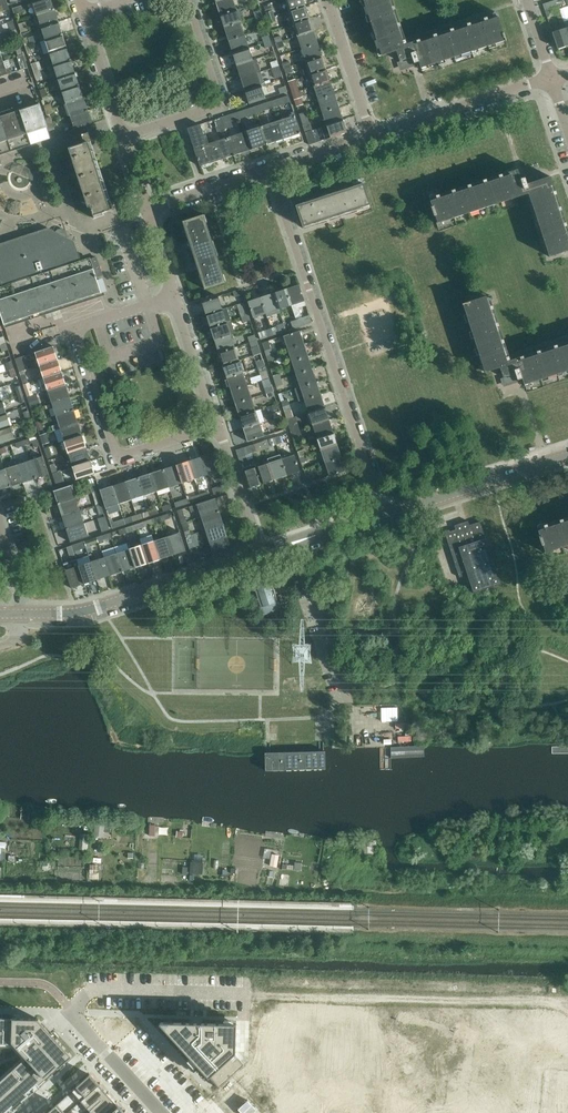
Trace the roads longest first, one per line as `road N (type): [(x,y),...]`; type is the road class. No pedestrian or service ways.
road 1 (residential): [(386,514),(271,172)]
road 2 (unclassified): [(24,614),(102,606),(261,554)]
road 3 (residential): [(220,426),(120,455),(108,447),(68,328)]
road 4 (residential): [(191,0),(223,102),(124,134)]
road 5 (unclassified): [(357,726),(297,542)]
road 6 (residential): [(369,138),(552,79)]
road 7 (unclassified): [(386,514),(567,456)]
road 8 (residential): [(369,138),(325,0)]
road 9 (residential): [(220,426),(175,292)]
road 10 (residential): [(261,554),(220,426)]
road 11 (residential): [(161,1112),(73,1012)]
road 12 (residential): [(148,208),(271,172)]
road 13 (residential): [(124,134),(86,12)]

